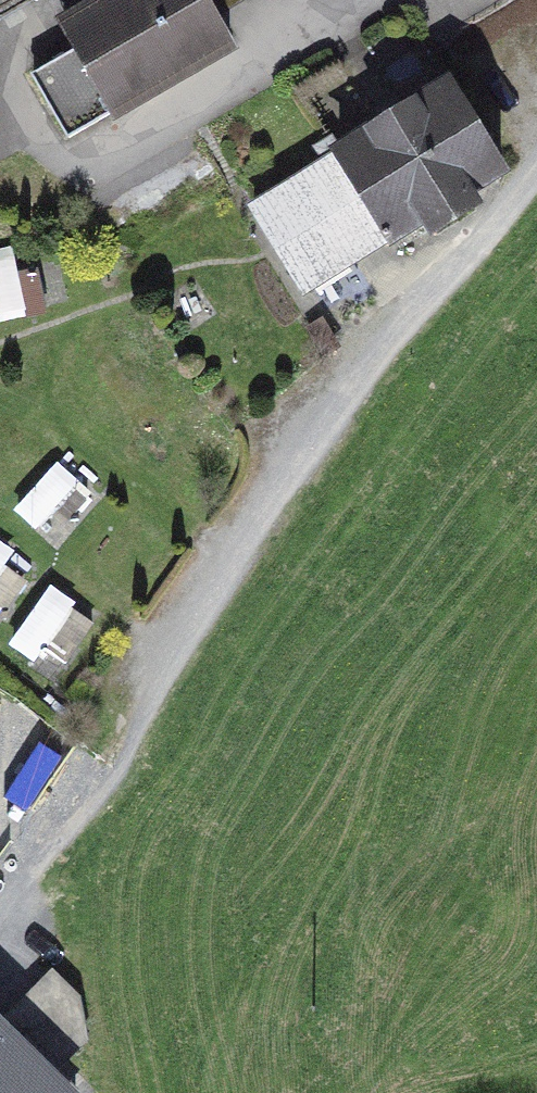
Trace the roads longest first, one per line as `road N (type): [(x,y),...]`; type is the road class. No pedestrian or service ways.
road 1 (track): [(536,169),(328,411),(145,681)]
road 2 (track): [(78,796),(0,910)]

